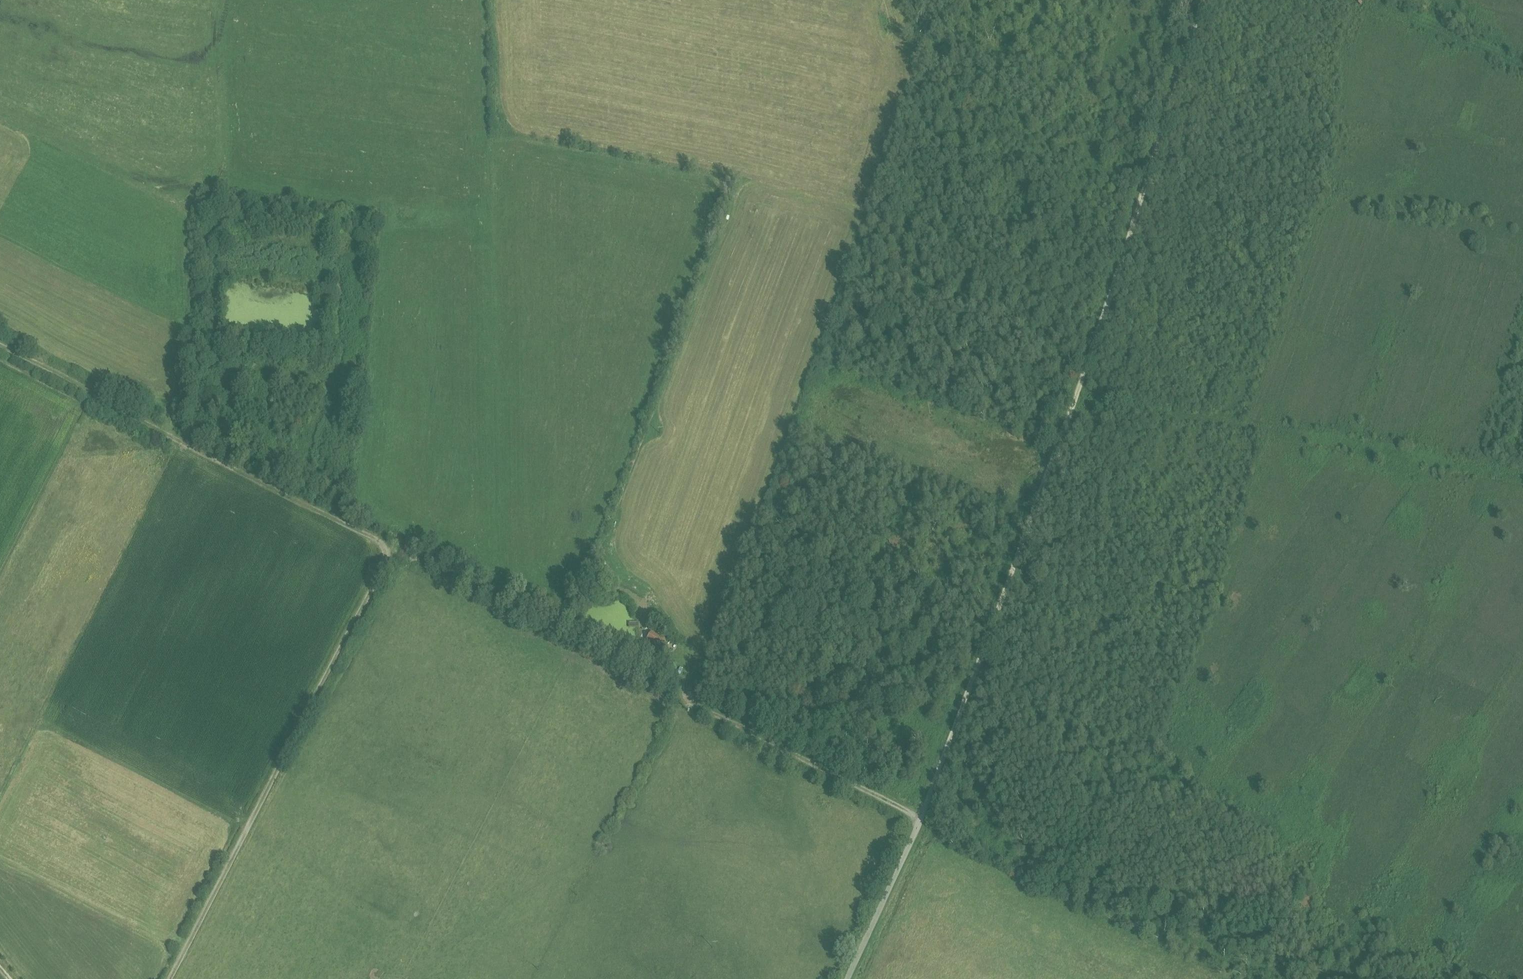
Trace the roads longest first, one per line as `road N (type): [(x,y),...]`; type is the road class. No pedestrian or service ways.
road 1 (track): [(0,347),(374,537),(388,557),(168,978)]
road 2 (track): [(1203,0),(1141,213),(922,819)]
road 3 (track): [(678,691),(922,819)]
road 4 (track): [(922,819),(848,978)]

